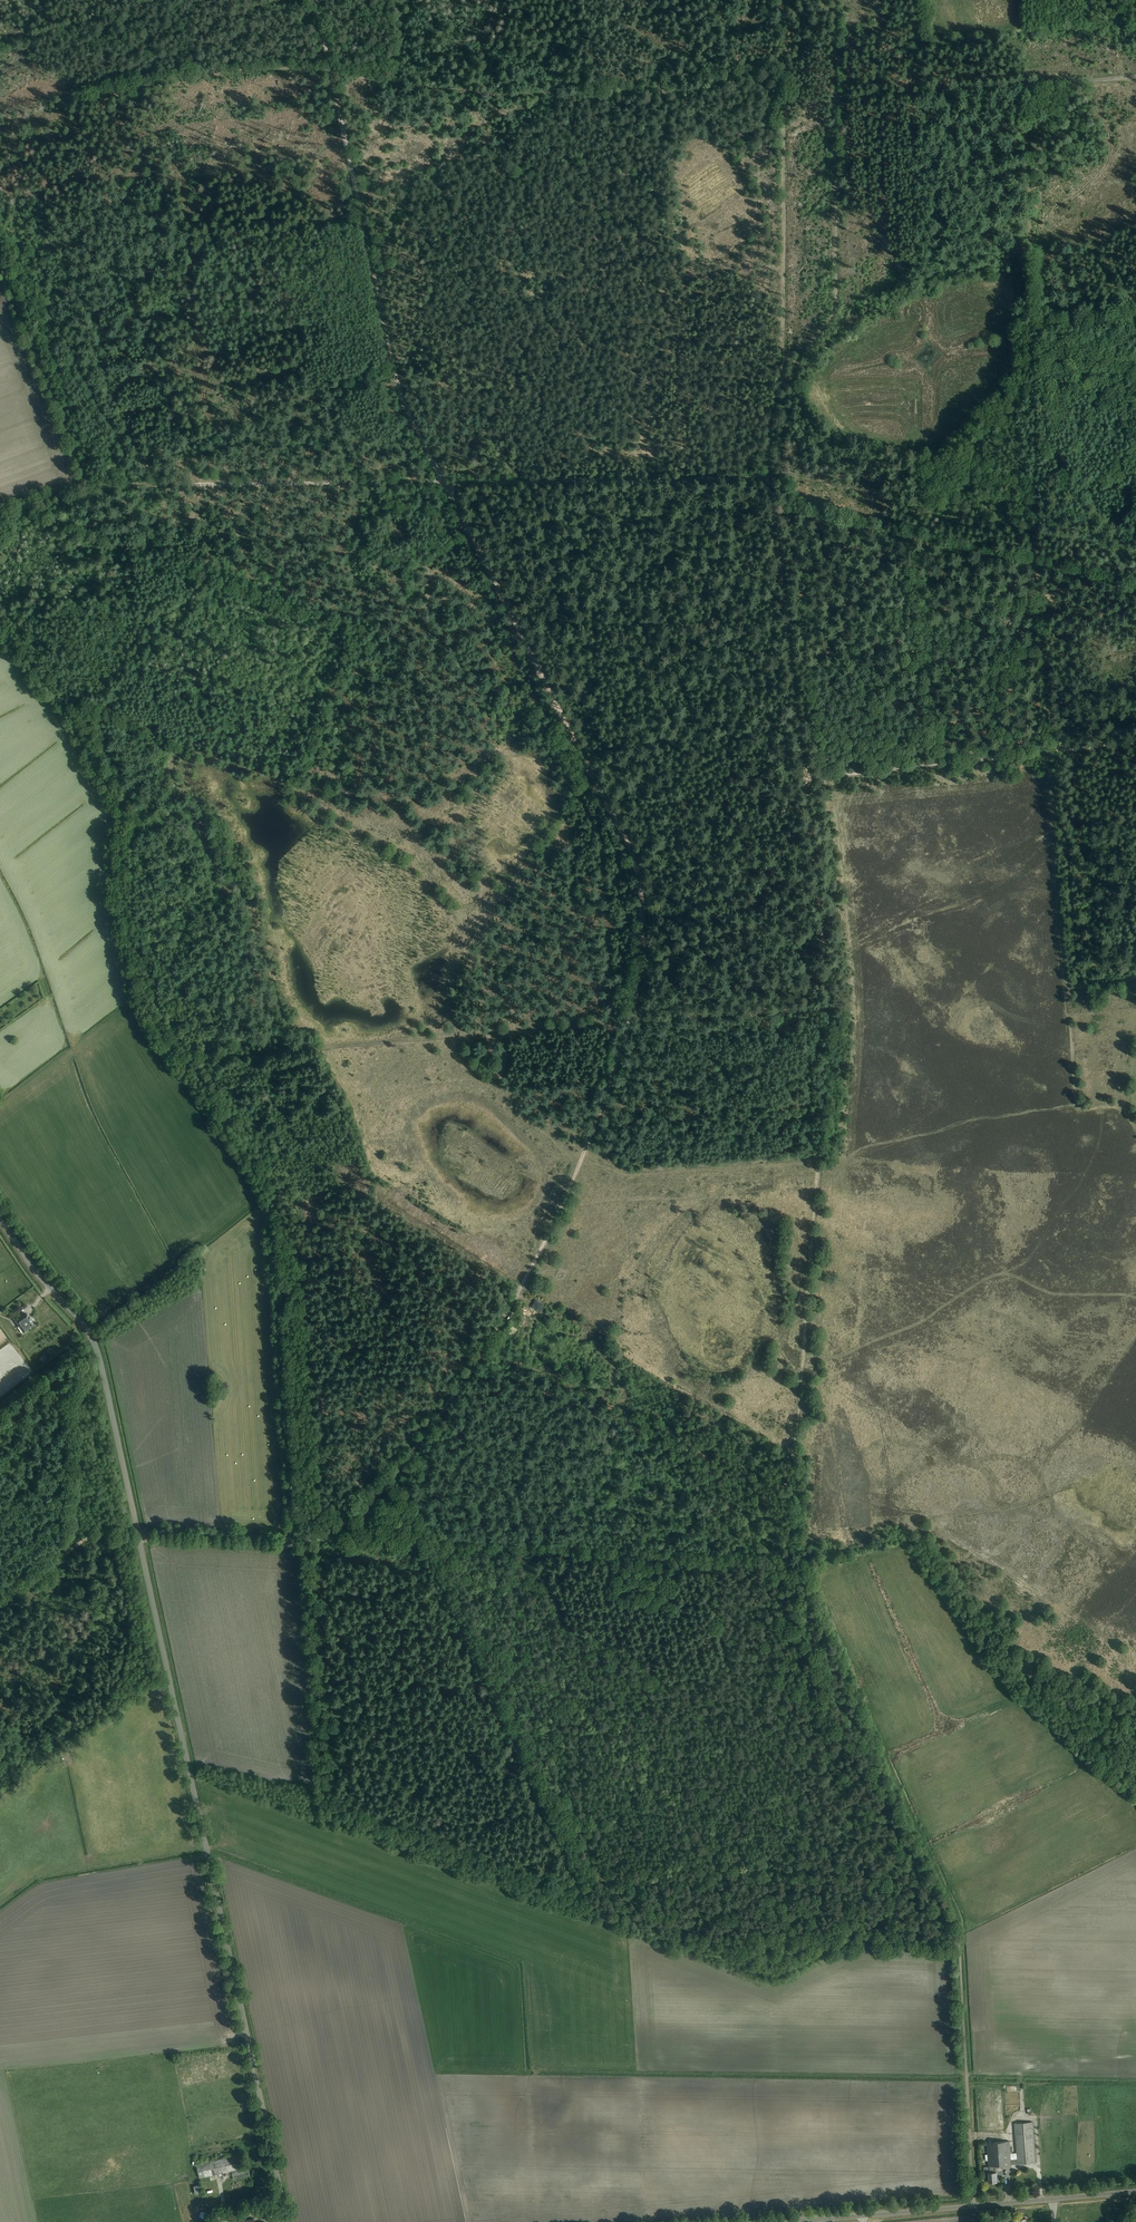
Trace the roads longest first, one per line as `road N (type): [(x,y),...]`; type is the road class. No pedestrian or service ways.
road 1 (track): [(444,482),(631,851),(642,910),(637,980),(632,1021),(587,1147),(508,1311),(362,1511),(313,1540)]
road 2 (unclassified): [(287,2221),(100,1360),(76,1315),(0,1218)]
road 3 (track): [(819,775),(830,1009),(784,1567)]
road 4 (track): [(331,73),(396,378),(444,482)]
road 5 (unclassified): [(797,2221),(1135,2191)]
road 6 (track): [(331,73),(209,74),(0,114)]
road 7 (track): [(444,482),(120,485)]
road 8 (track): [(1135,742),(819,775)]
road 9 (track): [(834,98),(1135,75)]
road 10 (track): [(0,1602),(85,1539),(137,1529)]

